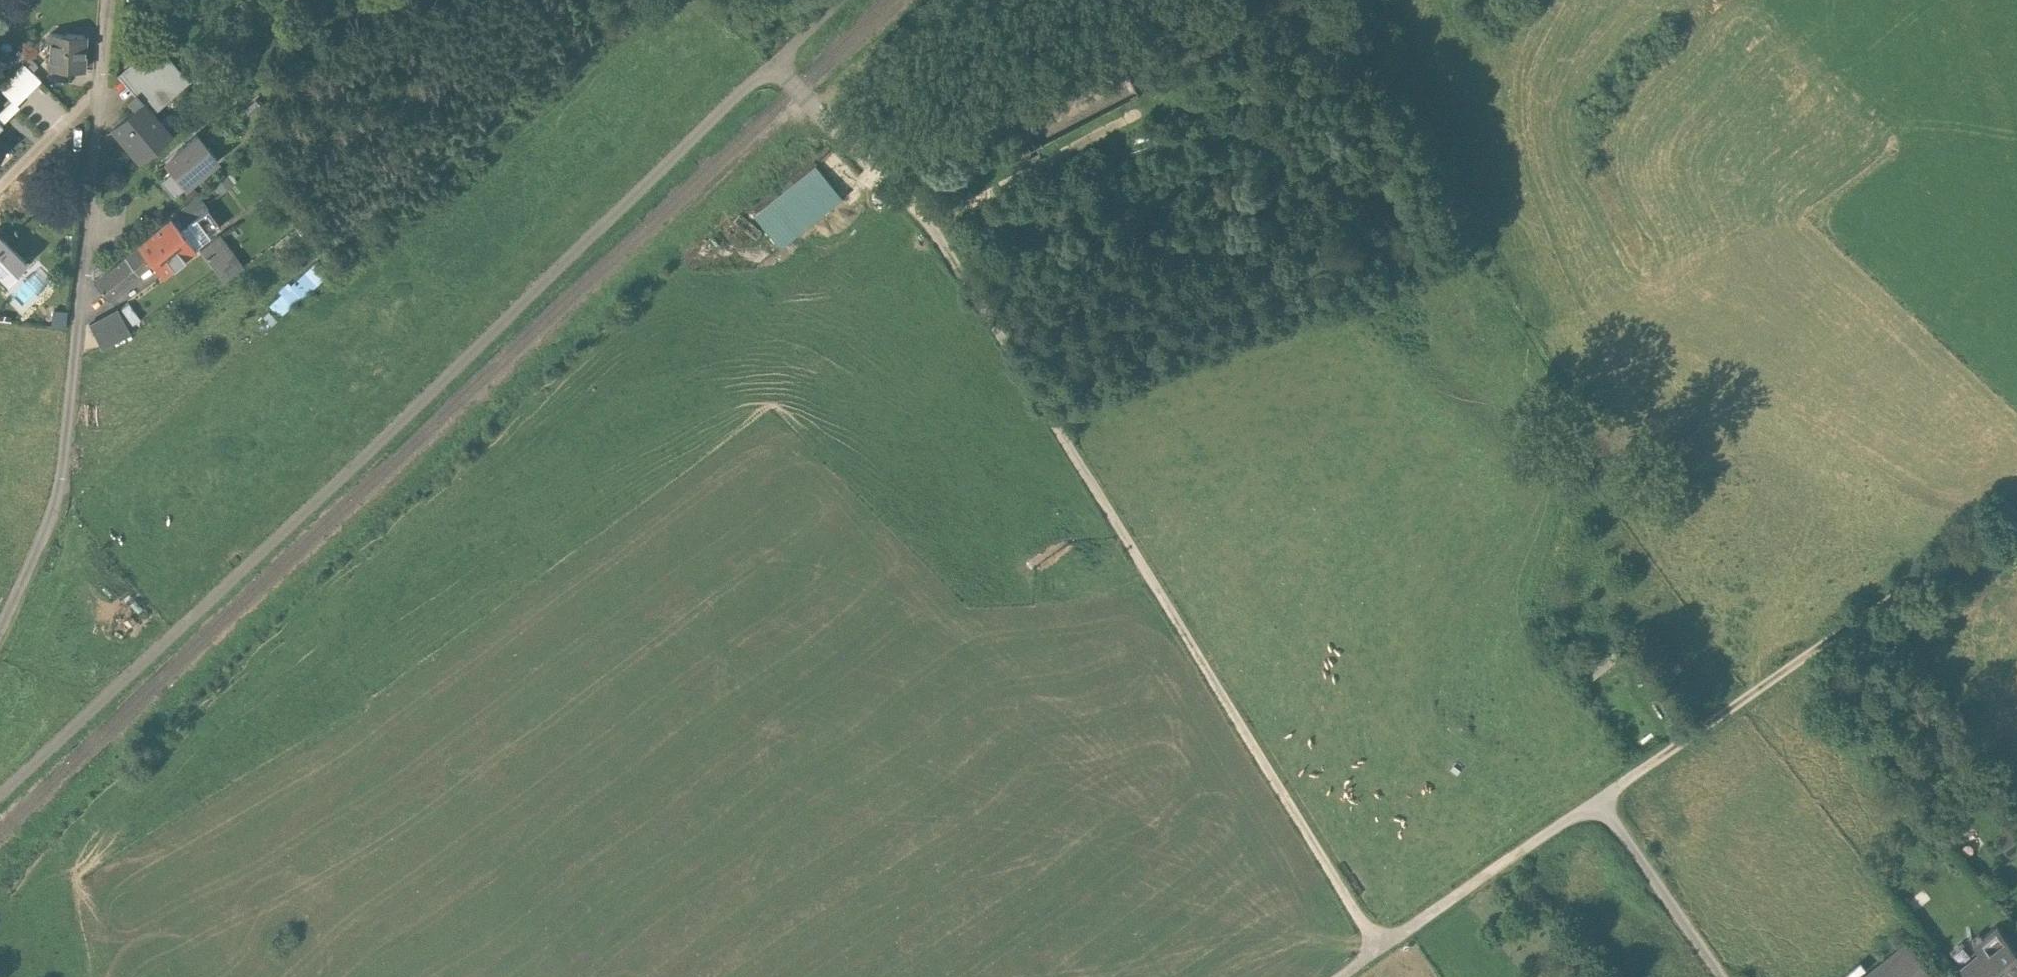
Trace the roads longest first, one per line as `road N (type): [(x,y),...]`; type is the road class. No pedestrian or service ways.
road 1 (track): [(0,795),(361,464),(840,0)]
road 2 (track): [(1379,952),(925,215),(775,62)]
road 3 (residential): [(0,630),(63,476),(105,0)]
road 4 (track): [(1597,803),(1800,661),(2016,527)]
road 5 (track): [(1344,976),(1597,803)]
road 6 (track): [(1720,976),(1597,803)]

